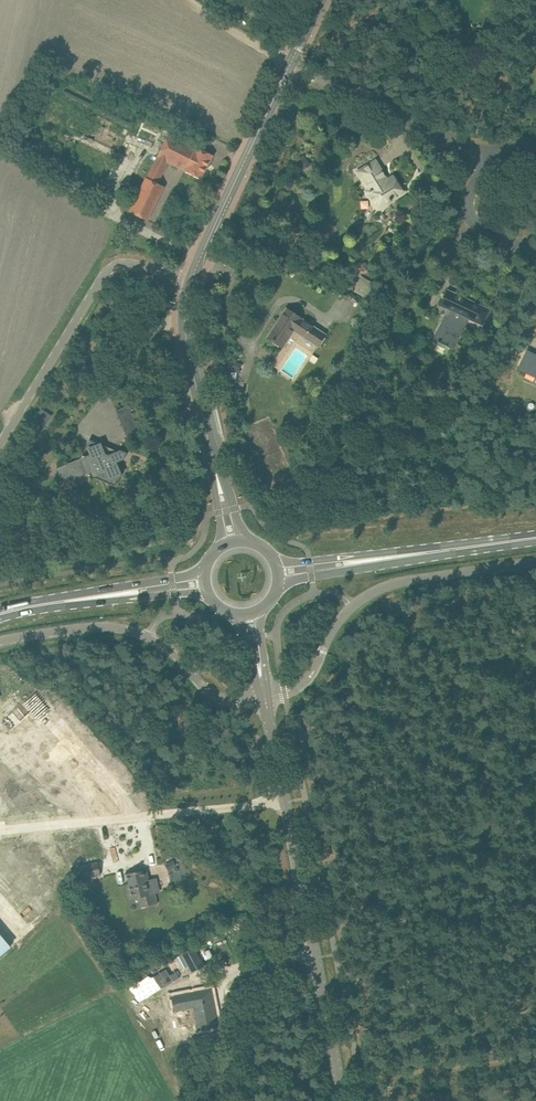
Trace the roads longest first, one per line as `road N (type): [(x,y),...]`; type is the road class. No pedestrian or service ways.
road 1 (tertiary): [(344,1100),(265,696)]
road 2 (unclassified): [(0,444),(107,276),(134,266),(195,279)]
road 3 (tertiary): [(291,64),(195,279)]
road 4 (residential): [(486,155),(291,64)]
road 5 (track): [(535,1058),(341,1085)]
road 6 (unclassified): [(354,606),(402,581),(535,562)]
road 7 (unclassified): [(0,641),(109,626),(148,637)]
road 8 (primary): [(393,557),(535,537)]
road 9 (unclassified): [(265,696),(237,701),(210,693),(148,637)]
road 10 (residential): [(535,250),(478,224),(469,210),(486,155)]
road 11 (unclassified): [(354,606),(305,682),(265,696)]
road 12 (tertiary): [(195,279),(202,403)]

